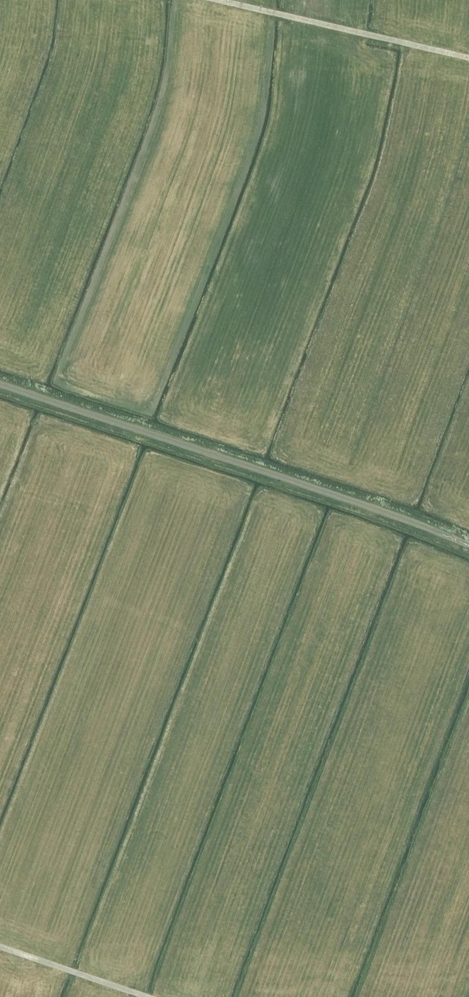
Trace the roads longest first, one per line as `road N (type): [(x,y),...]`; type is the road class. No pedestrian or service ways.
road 1 (unclassified): [(468,546),(0,384)]
road 2 (track): [(468,57),(224,0)]
road 3 (track): [(0,947),(144,996)]

